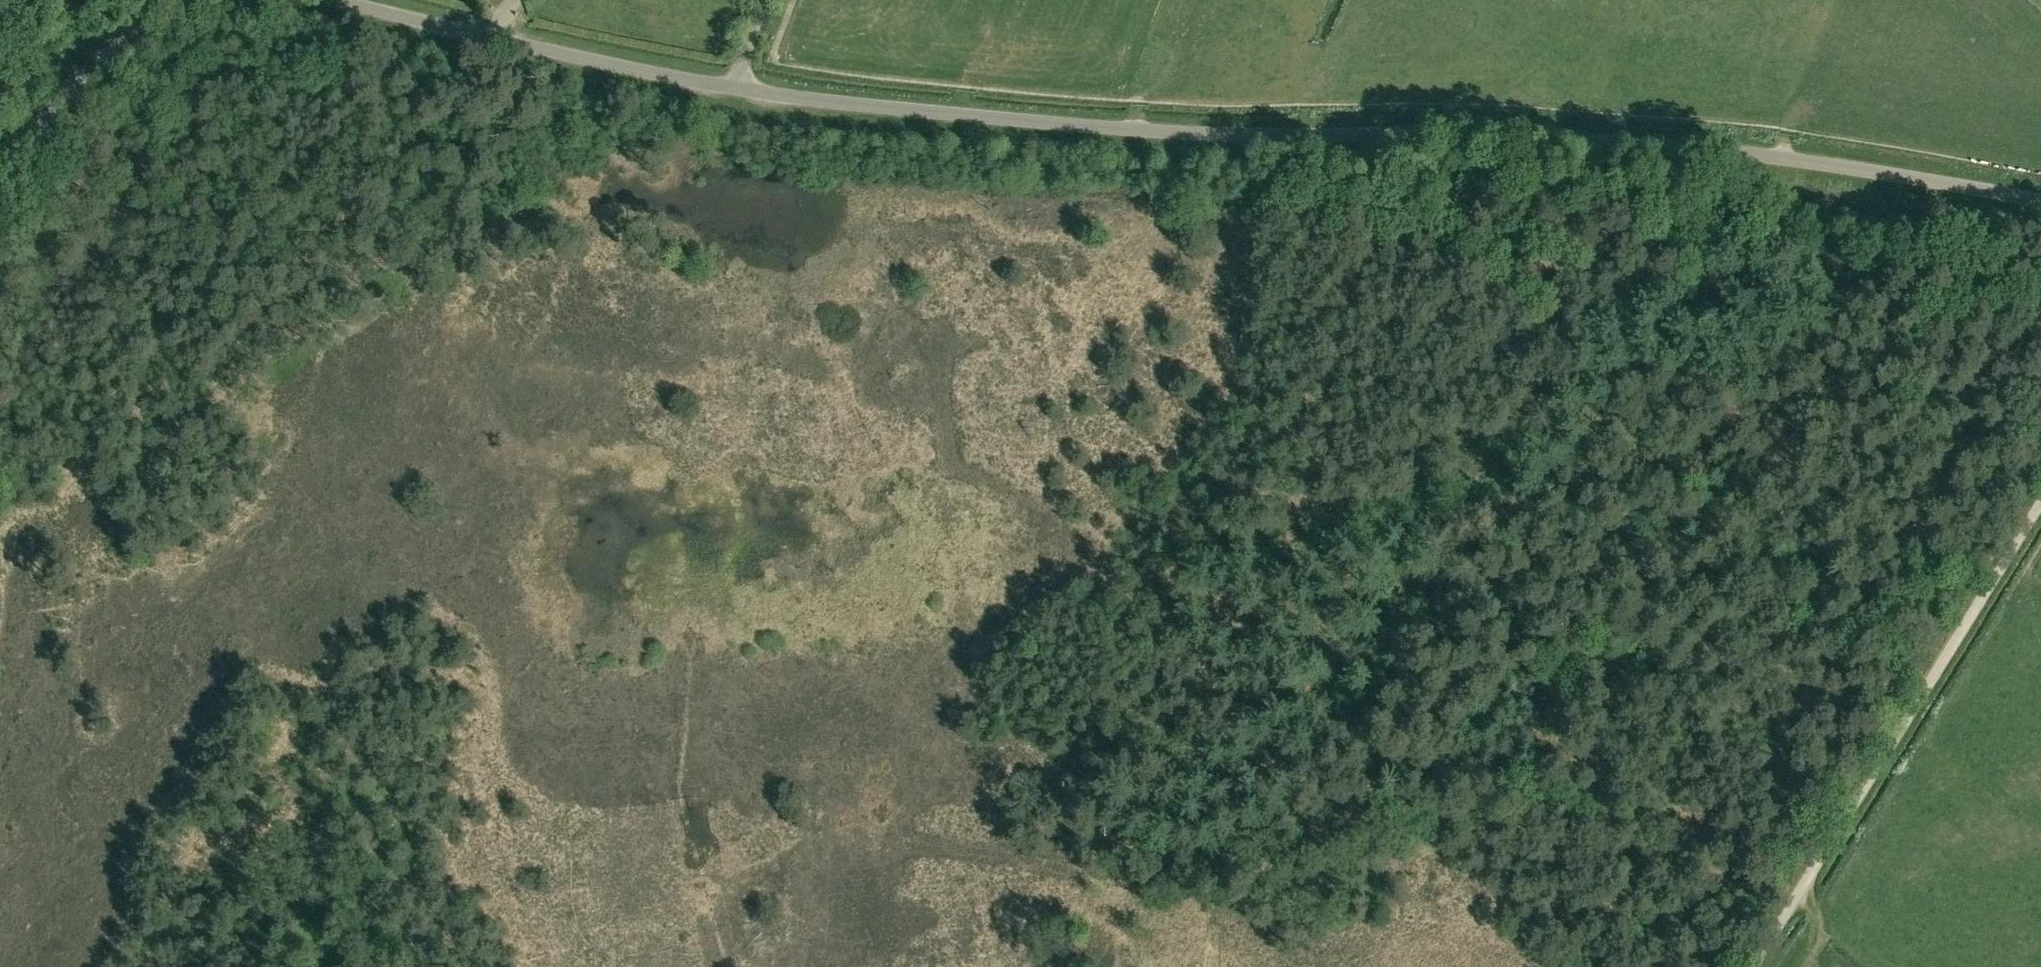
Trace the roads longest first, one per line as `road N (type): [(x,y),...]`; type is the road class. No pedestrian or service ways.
road 1 (unclassified): [(2040,202),(1663,146),(1254,138),(857,107),(607,67),(330,0)]
road 2 (residential): [(2040,501),(1753,966)]
road 3 (tertiary): [(0,171),(161,0)]

